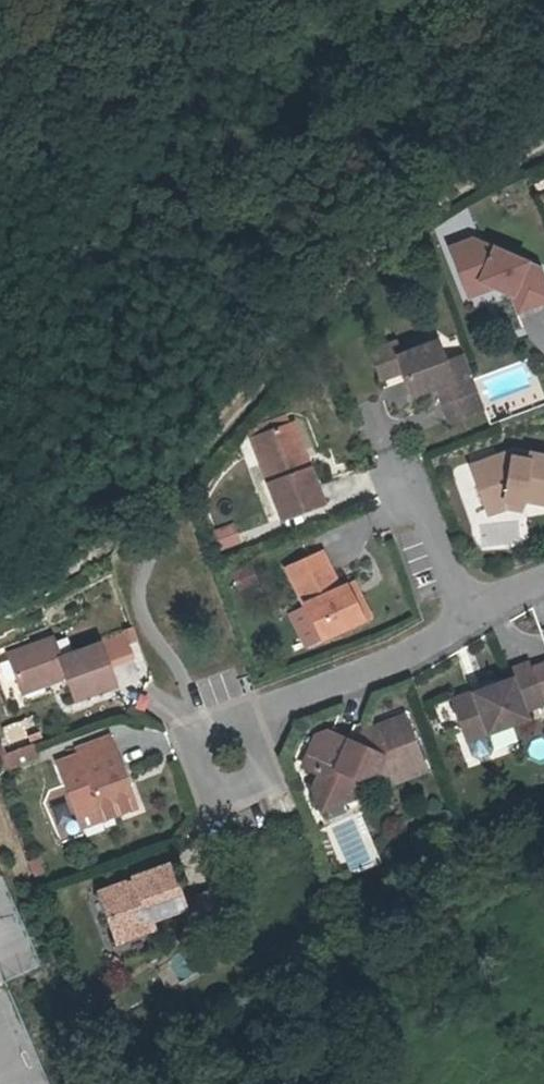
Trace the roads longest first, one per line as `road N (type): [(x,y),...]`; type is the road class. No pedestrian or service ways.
road 1 (residential): [(461,625),(407,659),(247,718)]
road 2 (residential): [(247,718),(191,739),(211,795),(268,775)]
road 3 (residential): [(402,465),(461,625)]

